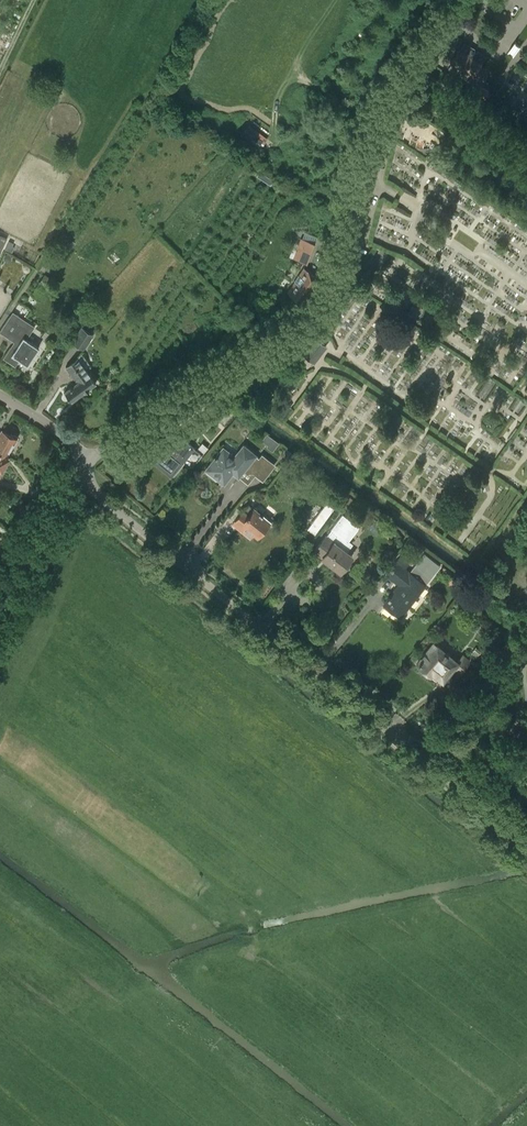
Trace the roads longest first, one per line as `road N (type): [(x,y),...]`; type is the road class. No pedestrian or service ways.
road 1 (unclassified): [(85,461),(316,312),(344,263),(380,120),(431,40),(470,0)]
road 2 (residential): [(79,478),(526,849)]
road 3 (residential): [(0,608),(79,478)]

